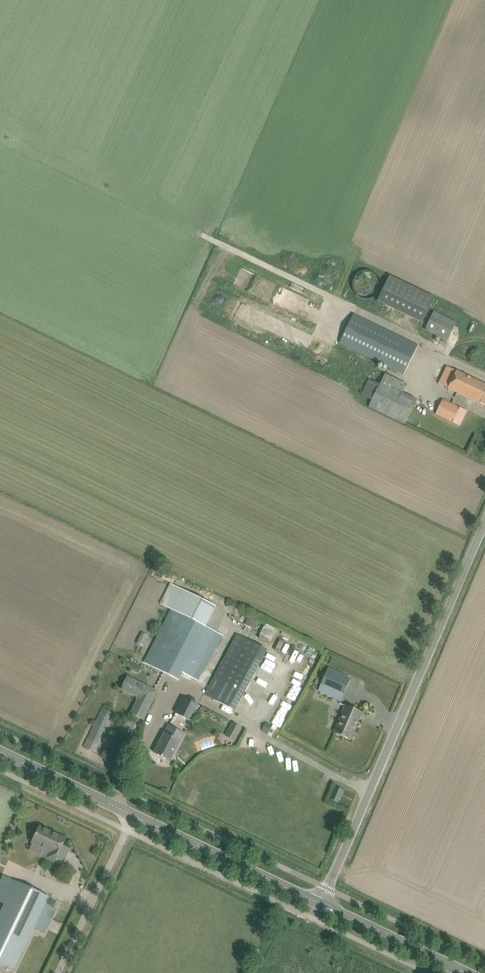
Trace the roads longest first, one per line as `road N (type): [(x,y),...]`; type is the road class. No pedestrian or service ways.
road 1 (unclassified): [(320,904),(484,521)]
road 2 (tertiary): [(320,904),(129,813)]
road 3 (unclassified): [(58,972),(129,813)]
road 4 (tertiary): [(466,972),(320,904)]
road 5 (tertiary): [(129,813),(0,752)]

